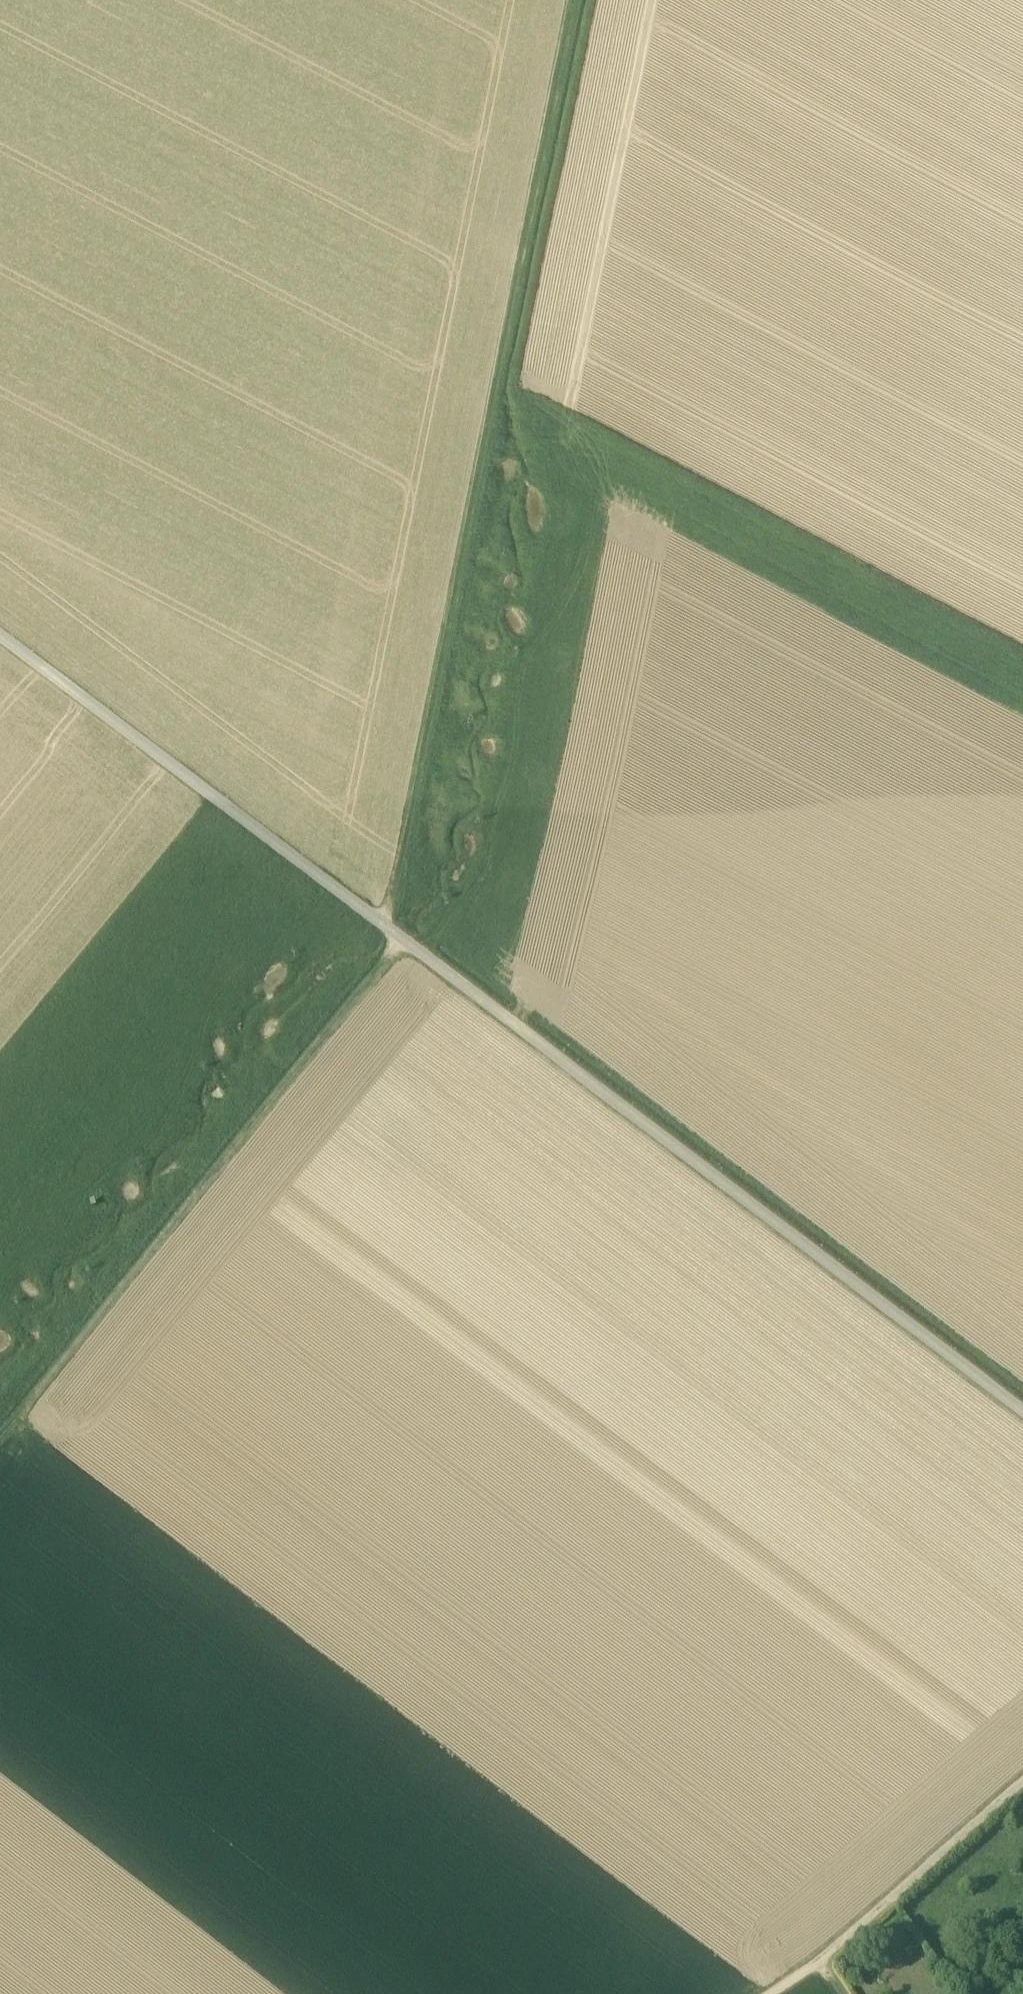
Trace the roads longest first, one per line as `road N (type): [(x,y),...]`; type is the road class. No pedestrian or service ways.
road 1 (track): [(1022,1412),(0,632)]
road 2 (track): [(570,0),(382,923)]
road 3 (track): [(782,1993),(819,1970),(1022,1785)]

